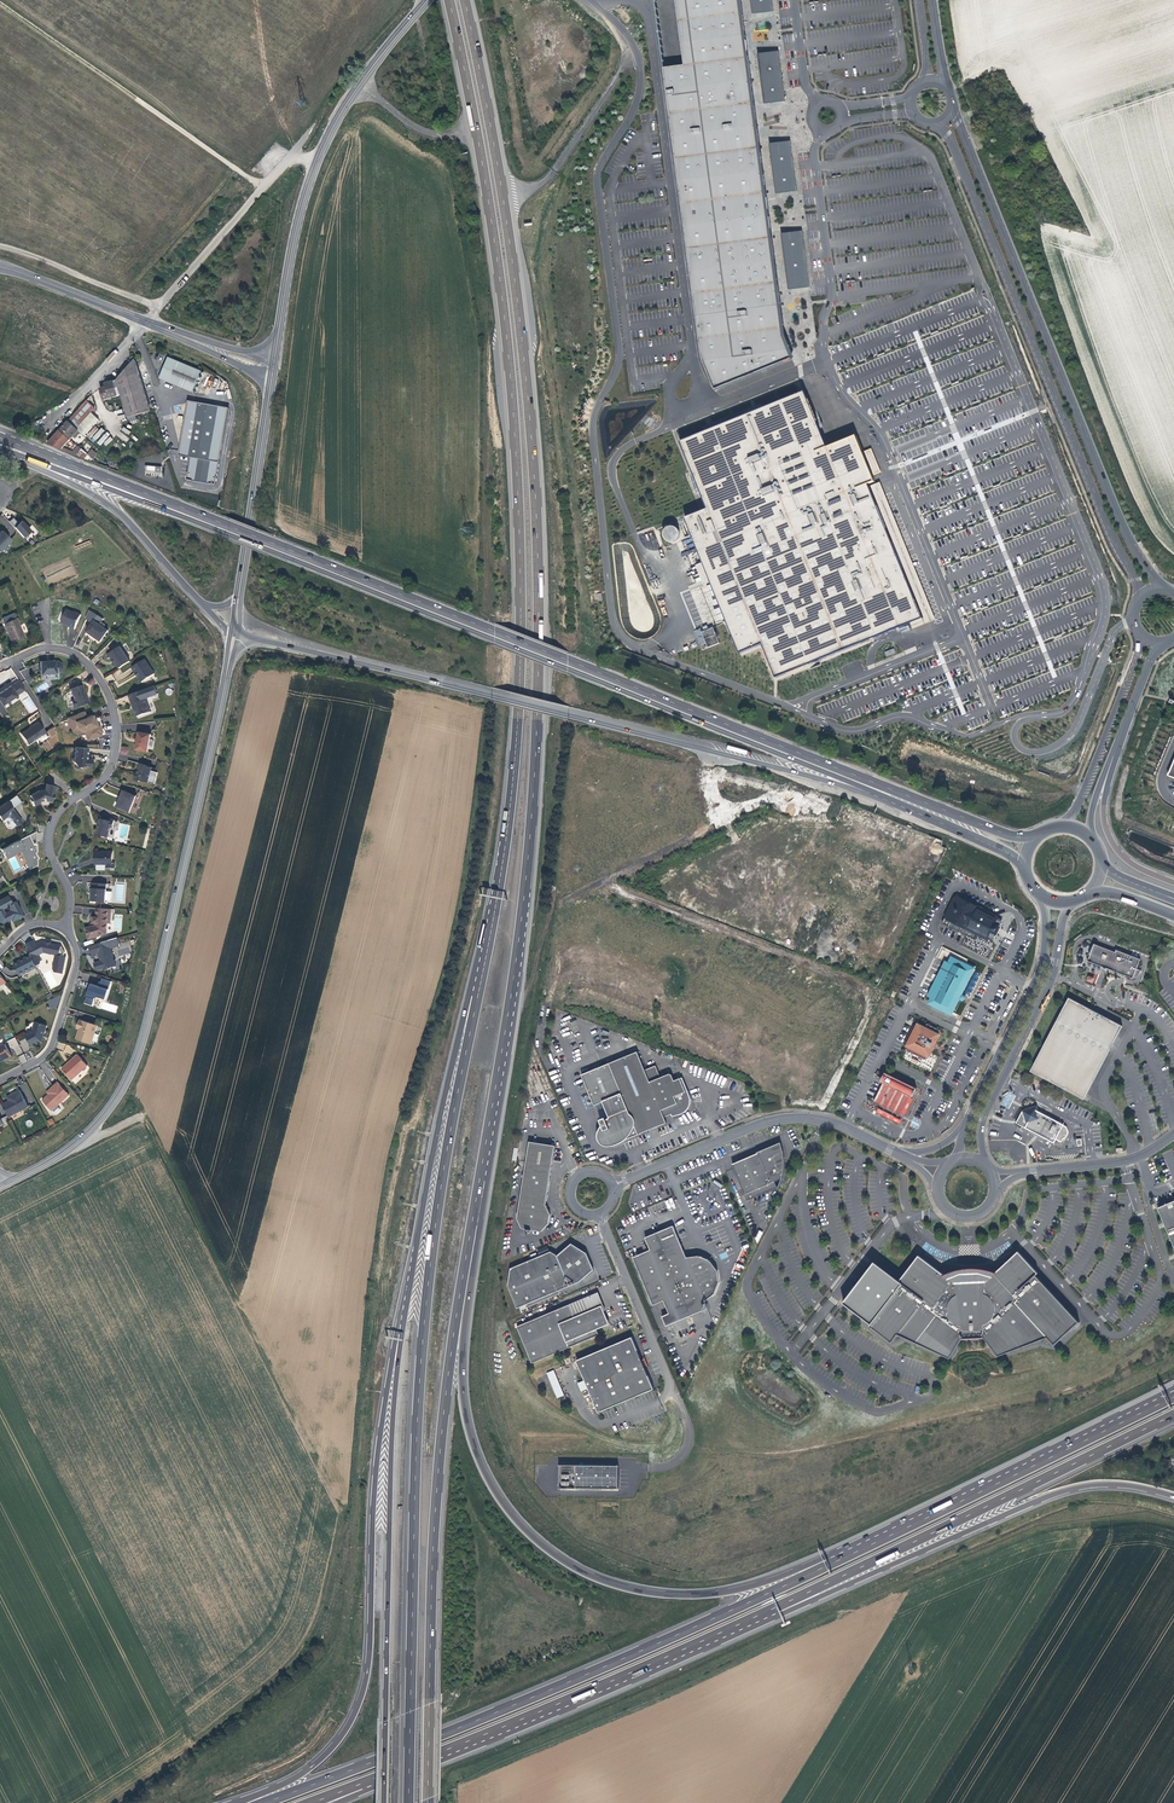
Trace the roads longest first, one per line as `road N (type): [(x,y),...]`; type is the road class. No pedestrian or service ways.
road 1 (motorway): [(483,1180),(534,816),(538,554),(505,196),(465,0)]
road 2 (motorway): [(449,0),(495,231),(522,563),(516,770),(480,996)]
road 3 (primary): [(82,474),(884,792)]
road 4 (motorway): [(480,996),(442,1195),(425,1337),(408,1802)]
road 5 (motorway): [(850,1554),(832,1553),(748,1586),(661,1594),(583,1572),(520,1524),(482,1464),(464,1397),(483,1180)]
road 6 (motorway): [(850,1554),(589,1673),(261,1802)]
road 7 (motorway): [(428,1802),(438,1471),(483,1180)]
road 8 (tertiary): [(234,637),(134,1063),(88,1132),(4,1185)]
road 9 (motorway): [(400,1336),(381,1431),(366,1690),(321,1759),(241,1802)]
road 10 (unclassified): [(1165,589),(1119,517),(952,106)]
road 11 (unclassified): [(931,124),(948,134),(1140,597)]
road 12 (track): [(335,1494),(144,1116),(73,1146)]
road 13 (motorway): [(400,1336),(384,1802)]
road 14 (motorway): [(761,1615),(1173,1413)]
road 15 (motorway): [(343,1793),(761,1615)]
road 16 (motorway): [(761,1615),(792,1610),(1059,1493),(1121,1484),(1173,1496)]
road 17 (tertiary): [(315,649),(712,749)]
road 18 (residential): [(0,667),(39,649),(73,654),(113,705),(111,763),(52,827),(66,890),(62,930)]
road 19 (motorway): [(1173,1395),(850,1554)]
road 20 (motorway): [(480,996),(448,1090),(400,1336)]
road 21 (unclassified): [(702,825),(628,849),(612,865),(641,967),(667,988),(773,1013)]
road 22 (track): [(265,184),(0,2)]
road 23 (unclassified): [(773,1013),(808,993),(849,896),(836,883),(702,825)]
road 24 (unclassified): [(987,1167),(979,1129),(1053,975),(1063,917),(1076,899)]
road 25 (primary): [(0,451),(117,509),(205,605)]
road 26 (unclassified): [(146,322),(292,157),(318,160)]
road 27 (unclassified): [(1042,897),(1039,974),(964,1125)]
road 28 (tertiary): [(238,597),(271,385)]
road 29 (unclassified): [(611,1183),(754,1125),(798,1119)]
road 30 (tertiary): [(318,160),(359,84),(428,0)]
road 31 (tertiary): [(276,350),(293,242),(318,160)]
road 32 (residential): [(0,1082),(52,1046),(79,959),(62,930)]
road 33 (primary): [(712,749),(884,792)]
road 34 (unclassified): [(1173,882),(1119,852),(1104,821),(1117,745)]
road 35 (track): [(0,246),(161,307)]
road 36 (unclassified): [(1173,1129),(1115,1161),(1019,1173)]
road 37 (tertiary): [(146,322),(0,267)]
road 38 (unclassified): [(52,425),(146,322)]

